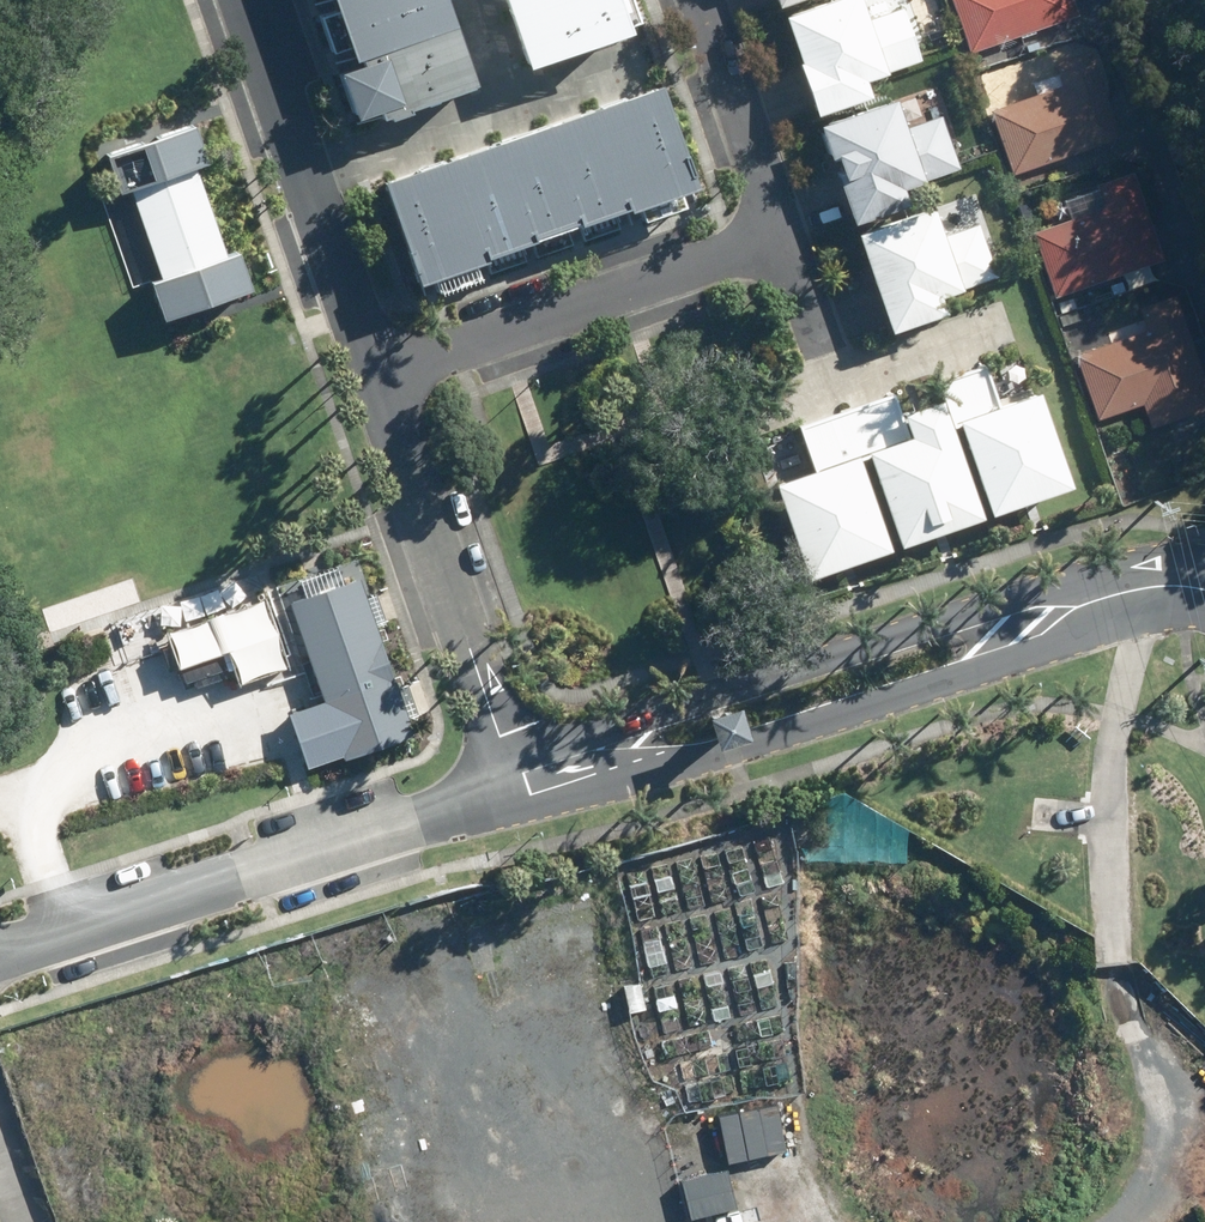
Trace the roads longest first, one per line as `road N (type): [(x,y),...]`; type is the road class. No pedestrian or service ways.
road 1 (track): [(1154,587),(1117,749),(1106,938),(1153,1080),(1154,1204),(1129,1221)]
road 2 (residential): [(1114,594),(1051,652),(711,760),(584,767)]
road 3 (residential): [(584,767),(685,700),(713,690),(1036,590),(1114,594)]
road 4 (residential): [(0,955),(513,789)]
road 5 (residential): [(513,789),(367,373)]
road 6 (residential): [(367,373),(780,234)]
road 7 (residential): [(367,373),(241,0)]
road 8 (track): [(599,1221),(538,1180),(440,1075),(417,998)]
road 9 (residential): [(780,234),(699,0)]

